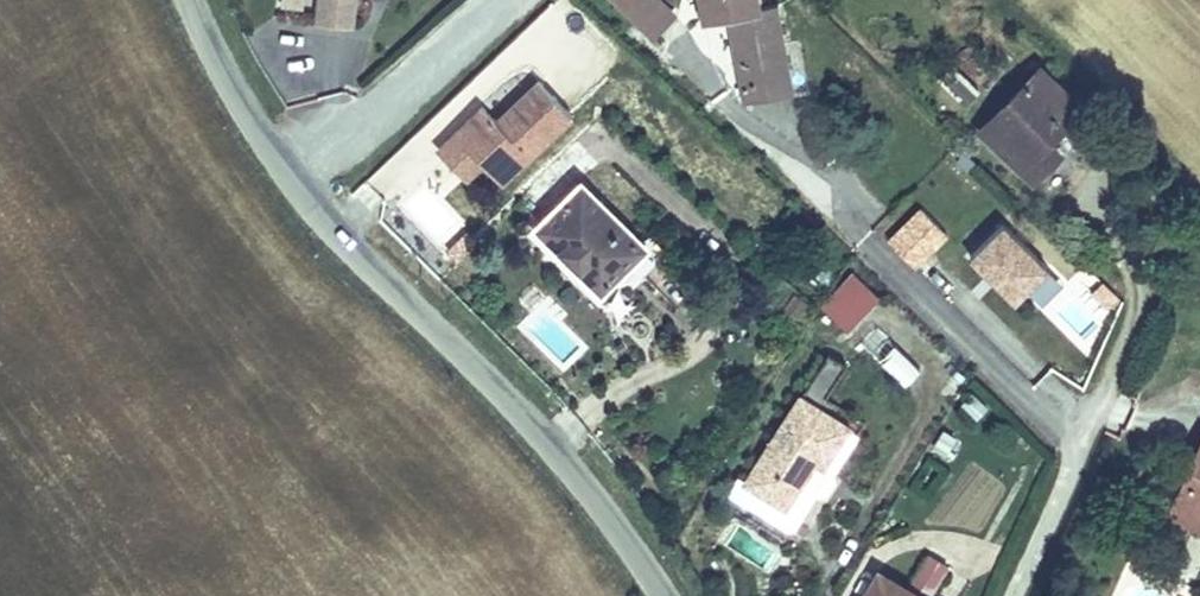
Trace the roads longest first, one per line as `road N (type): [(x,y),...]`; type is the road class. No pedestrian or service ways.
road 1 (residential): [(664,595),(544,435),(292,177),(230,82),(191,0)]

